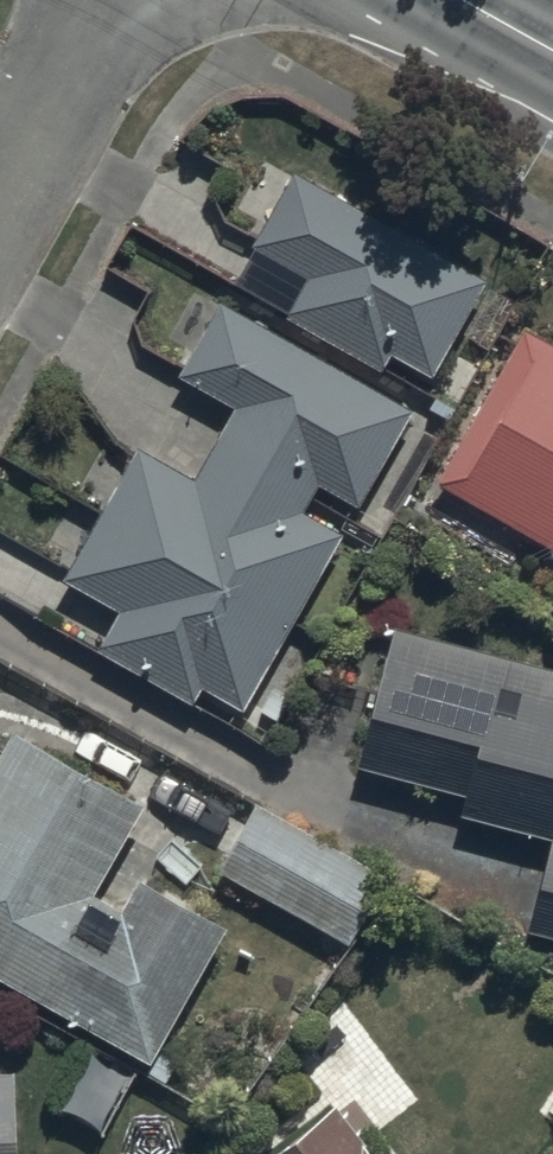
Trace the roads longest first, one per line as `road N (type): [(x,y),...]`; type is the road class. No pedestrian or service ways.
road 1 (residential): [(128,0),(0,233)]
road 2 (primary): [(416,0),(552,76)]

